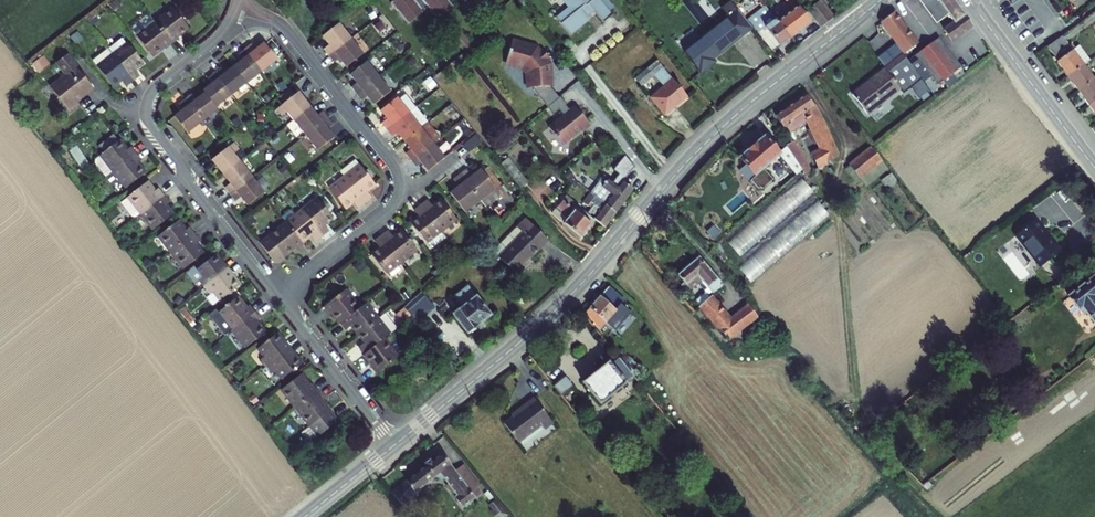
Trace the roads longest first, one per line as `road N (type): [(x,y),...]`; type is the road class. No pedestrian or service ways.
road 1 (secondary): [(879,0),(715,132),(564,301),(393,445)]
road 2 (residential): [(239,5),(285,27),(399,177),(388,211),(277,296)]
road 3 (residential): [(239,5),(224,33),(152,91),(147,113),(277,296)]
road 4 (secondary): [(976,10),(1094,168)]
road 5 (residential): [(277,296),(393,445)]

